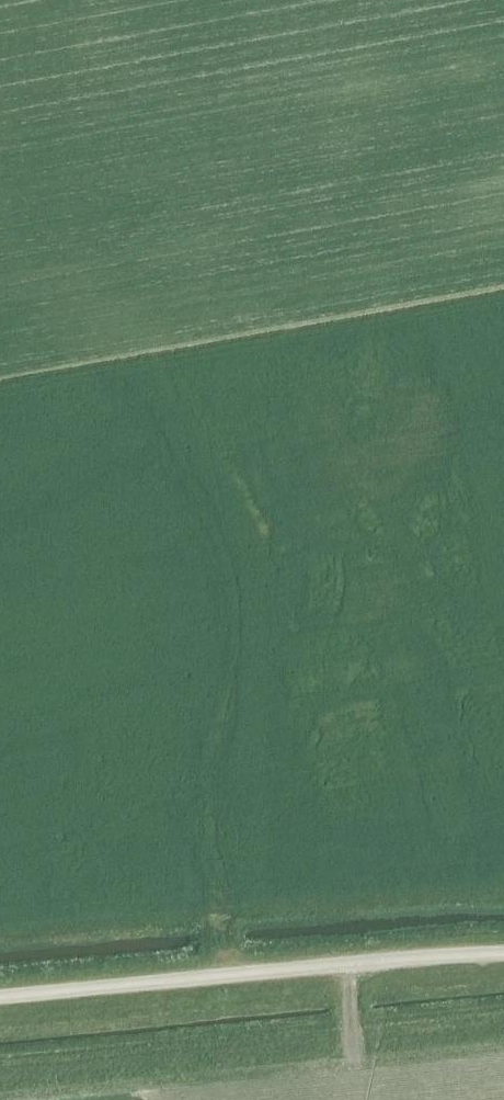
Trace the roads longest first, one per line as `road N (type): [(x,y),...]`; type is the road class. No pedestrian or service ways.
road 1 (unclassified): [(0,996),(503,950)]

